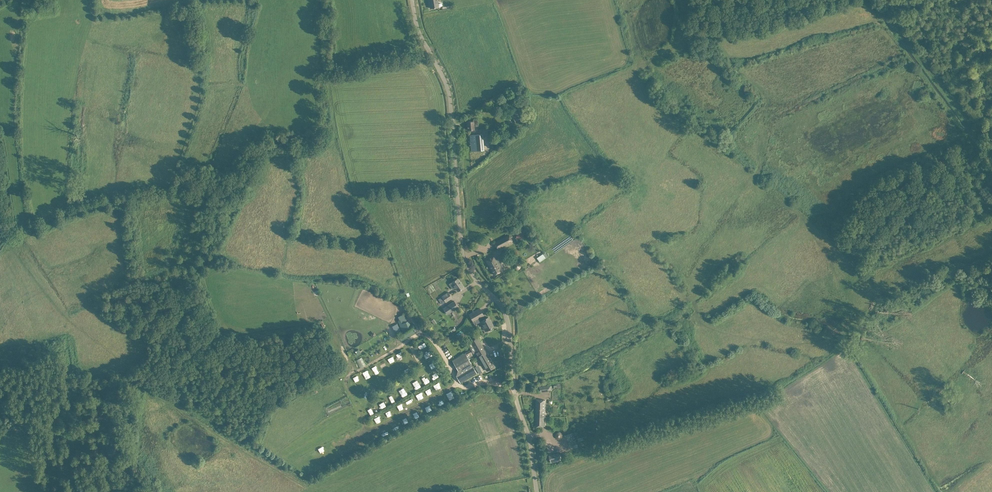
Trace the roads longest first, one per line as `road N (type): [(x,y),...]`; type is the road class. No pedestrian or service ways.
road 1 (unclassified): [(538,491),(515,393),(509,323),(462,252),(449,96),(412,0)]
road 2 (track): [(875,0),(991,157)]
road 3 (track): [(426,47),(322,74),(327,134),(318,137)]

